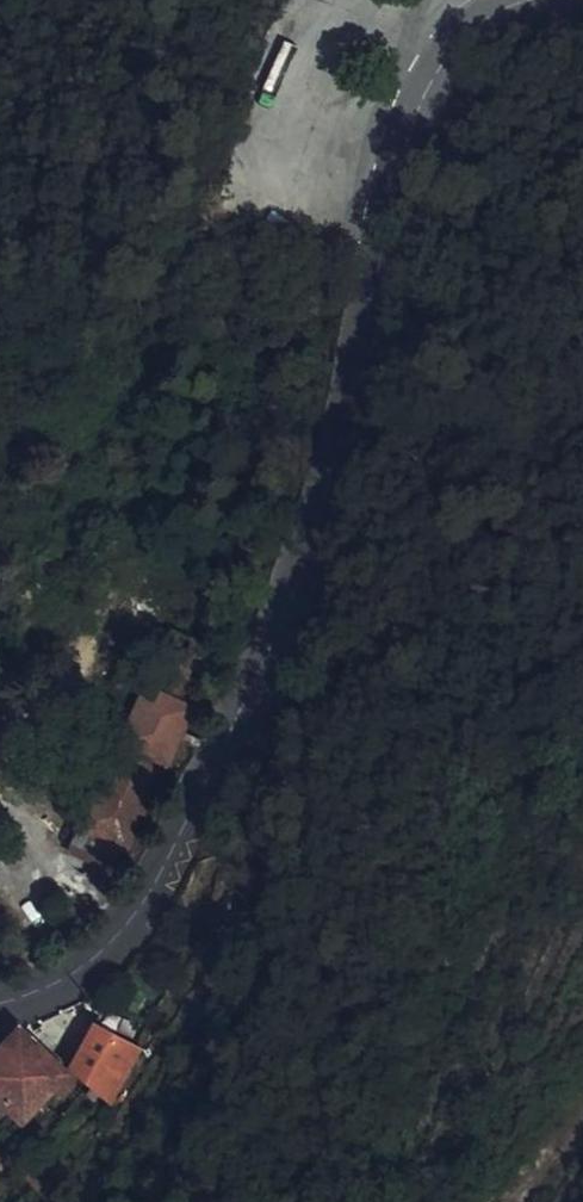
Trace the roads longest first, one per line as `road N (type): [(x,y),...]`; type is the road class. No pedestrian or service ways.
road 1 (secondary): [(511,0),(491,7),(438,63),(413,122),(339,439),(257,678),(179,852),(139,924),(99,970),(67,986),(0,999)]

